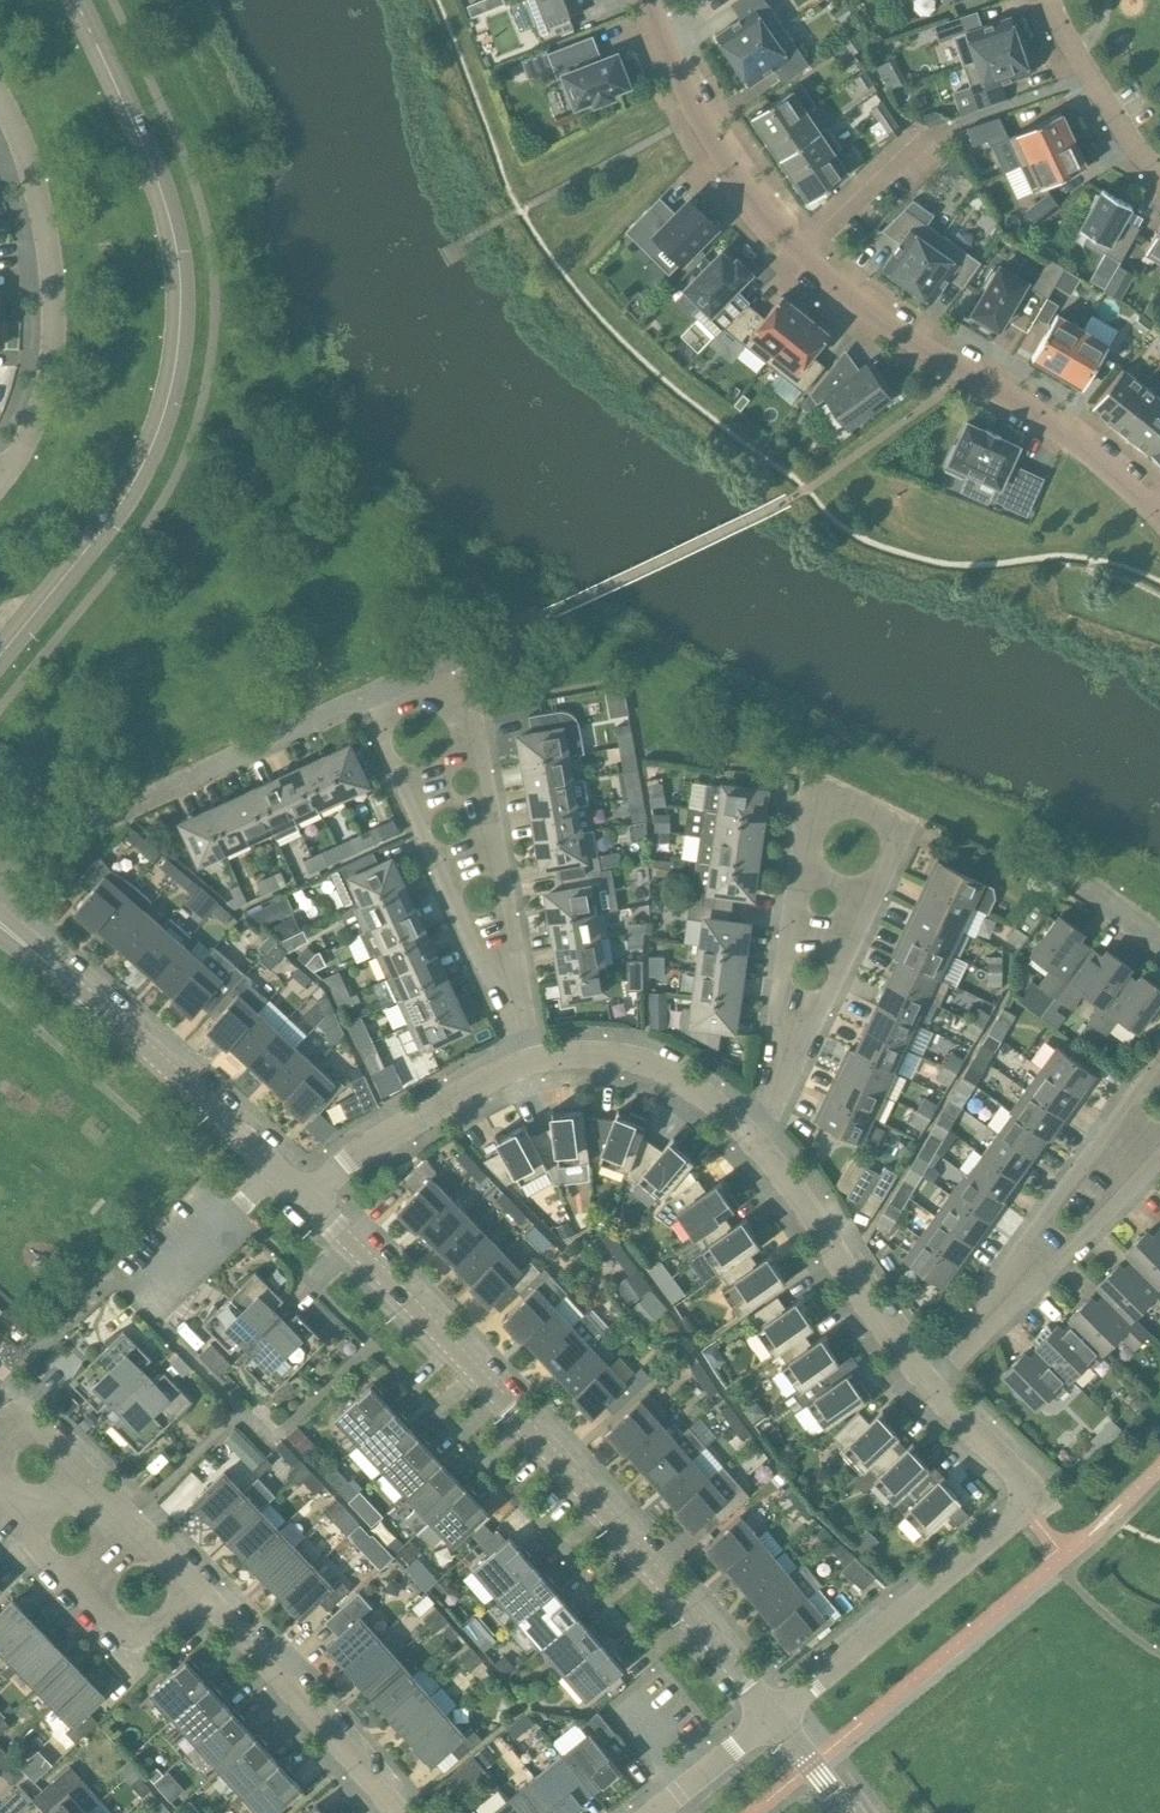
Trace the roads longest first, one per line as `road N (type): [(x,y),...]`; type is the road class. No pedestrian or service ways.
road 1 (residential): [(770,1149),(903,817),(815,790),(749,1128)]
road 2 (residential): [(649,0),(698,115),(798,249),(854,299),(1040,414),(1159,516)]
road 3 (residential): [(0,657),(130,492),(157,439),(177,366),(182,272),(170,218),(76,0)]
road 4 (residential): [(777,1716),(512,1412),(305,1200)]
road 5 (residential): [(544,1058),(472,655),(367,703)]
road 6 (residential): [(777,1716),(1025,1511),(1032,1495),(1016,1464),(928,1381)]
road 7 (residential): [(1,480),(29,440),(51,367),(56,309),(29,162),(0,104)]
road 8 (residential): [(527,1063),(367,703)]
road 9 (residential): [(276,1173),(0,920)]
road 10 (residential): [(205,1593),(31,1414),(0,1445)]
road 11 (residential): [(999,1306),(1027,1241),(1159,1064)]
road 12 (residential): [(395,1812),(205,1593)]
road 13 (residential): [(205,1593),(145,1648),(0,1502)]
road 14 (residential): [(367,703),(106,820)]
road 15 (residential): [(928,1381),(770,1149)]
road 16 (residential): [(527,1063),(356,1154),(305,1200)]
road 17 (residential): [(749,1128),(683,1079),(638,1060),(544,1058)]
road 18 (residential): [(1159,1154),(1054,1264),(999,1306)]
road 19 (residential): [(1052,0),(1135,149),(1159,171)]
road 20 (residential): [(276,1173),(150,1308)]
road 21 (residential): [(777,1716),(648,1812)]
road 22 (residential): [(849,1812),(777,1716)]

